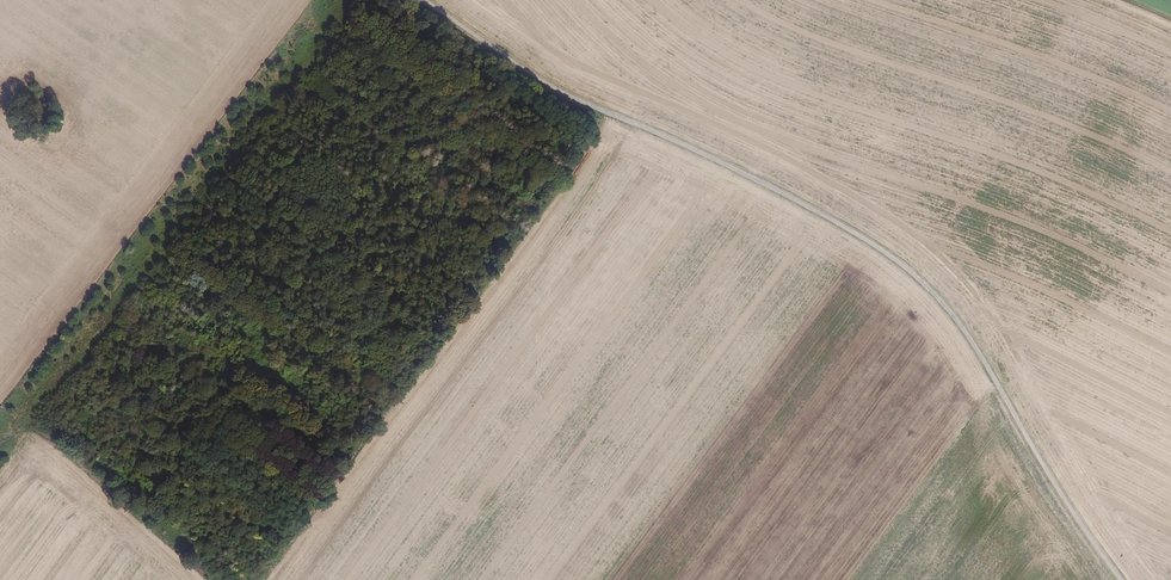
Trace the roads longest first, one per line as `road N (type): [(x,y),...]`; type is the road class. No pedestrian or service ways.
road 1 (unclassified): [(421,0),(560,93),(788,196),(902,266),(975,347),(1120,579)]

